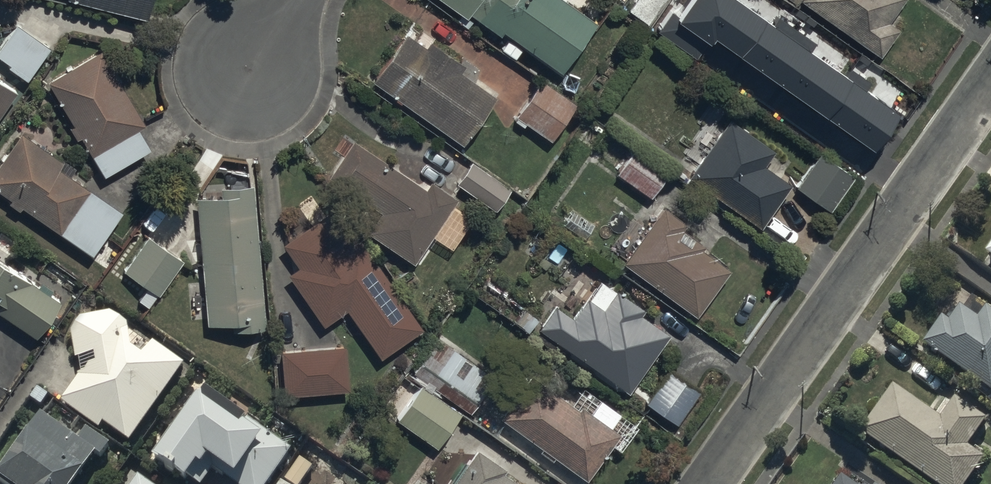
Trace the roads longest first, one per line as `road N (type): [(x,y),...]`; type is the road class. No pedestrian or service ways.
road 1 (residential): [(990,73),(700,483)]

